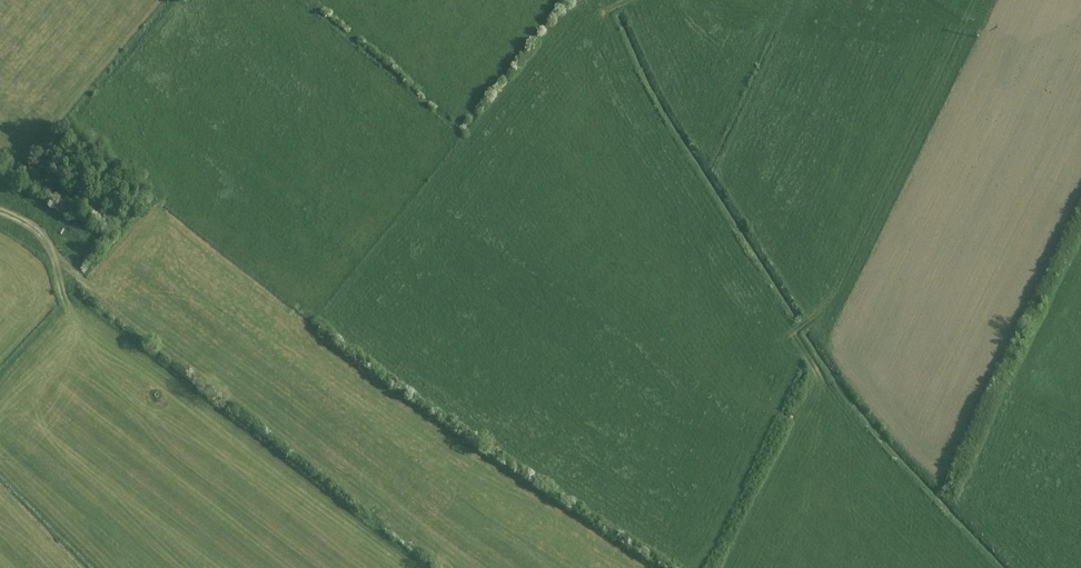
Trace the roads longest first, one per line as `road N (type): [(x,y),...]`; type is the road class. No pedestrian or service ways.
road 1 (track): [(0,212),(49,247),(76,325)]

